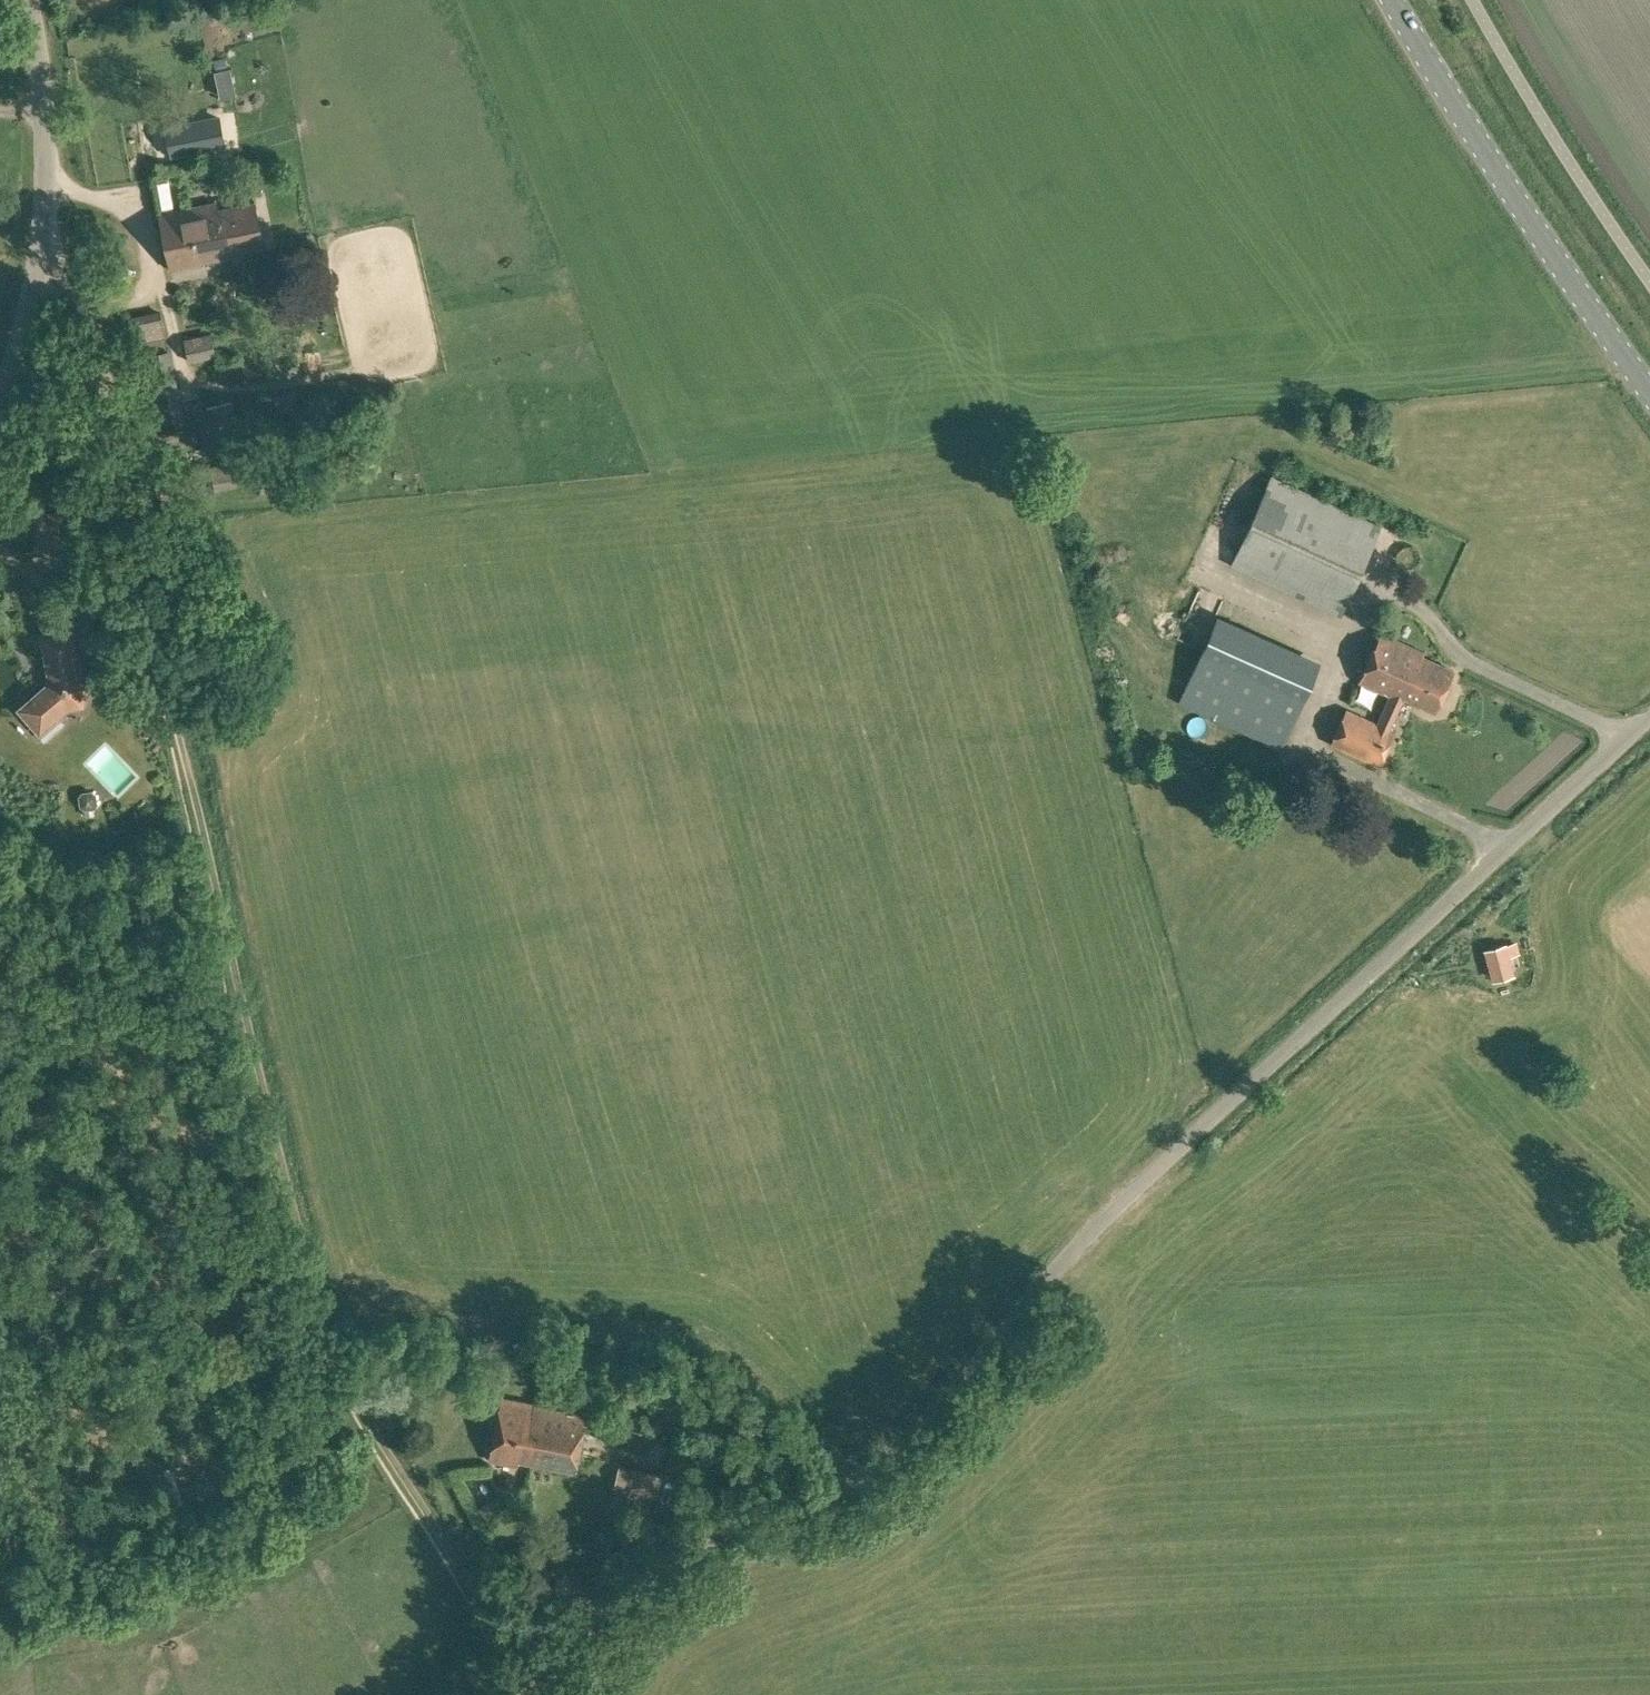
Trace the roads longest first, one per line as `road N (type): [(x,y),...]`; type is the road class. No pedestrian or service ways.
road 1 (track): [(43,229),(84,291),(99,333),(272,1140),(321,1313),(365,1410),(535,1694)]
road 2 (unclassified): [(507,1694),(660,1568),(776,1507),(872,1475),(1079,1244),(1139,1199),(1649,724)]
road 3 (secondary): [(1649,393),(1548,251),(1390,0)]
road 4 (unclassified): [(0,407),(43,229),(47,142),(30,0)]

